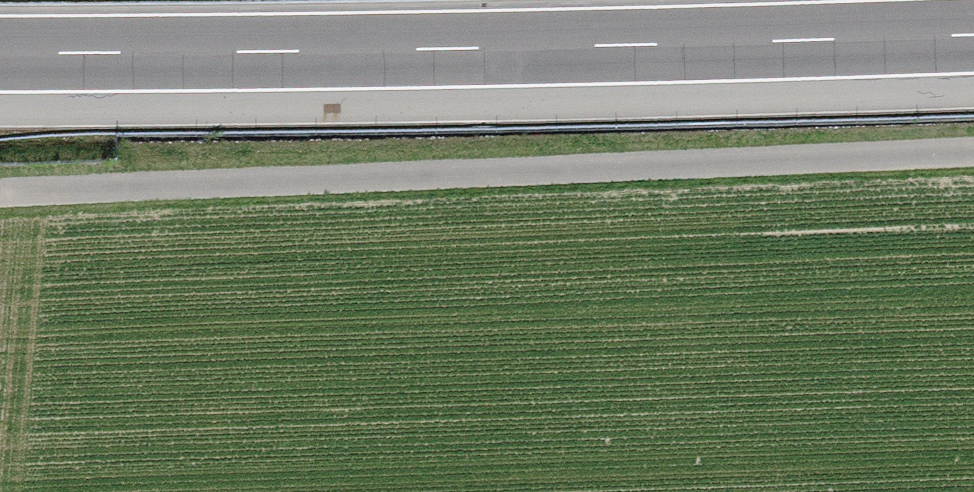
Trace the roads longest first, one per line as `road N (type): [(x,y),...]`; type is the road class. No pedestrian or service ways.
road 1 (track): [(973,151),(0,194)]
road 2 (motorway): [(0,53),(973,34)]

